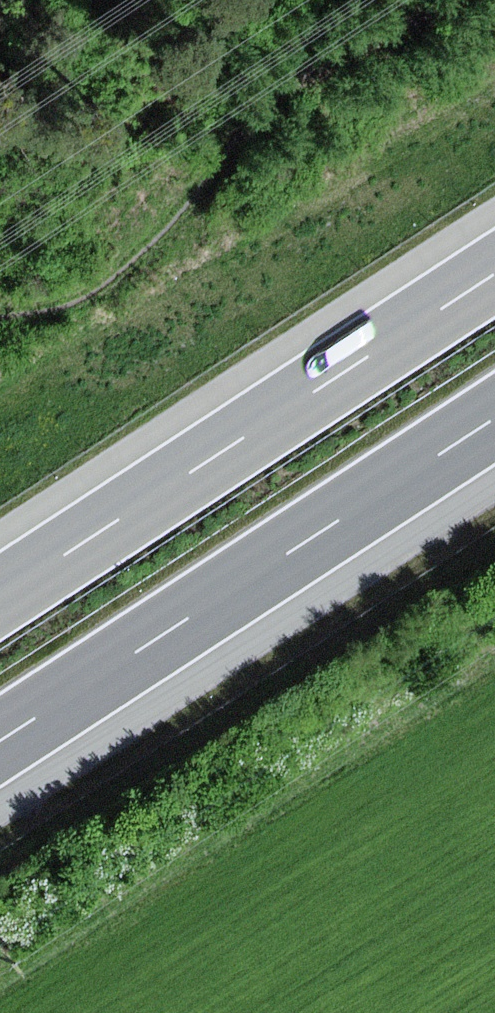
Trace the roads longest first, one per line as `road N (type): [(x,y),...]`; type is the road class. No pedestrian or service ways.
road 1 (motorway): [(0,750),(494,425)]
road 2 (motorway): [(494,280),(0,604)]

